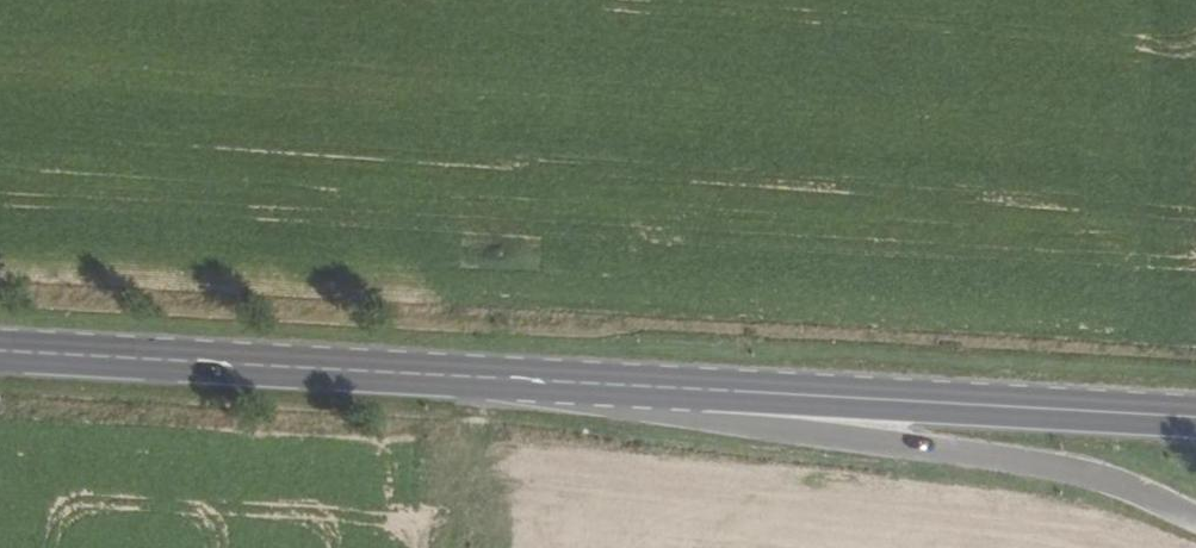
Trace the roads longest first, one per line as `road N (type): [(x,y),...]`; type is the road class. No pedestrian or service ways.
road 1 (unclassified): [(381,371),(1071,469),(1195,517)]
road 2 (primary): [(381,371),(1195,417)]
road 3 (primary): [(0,350),(381,371)]

